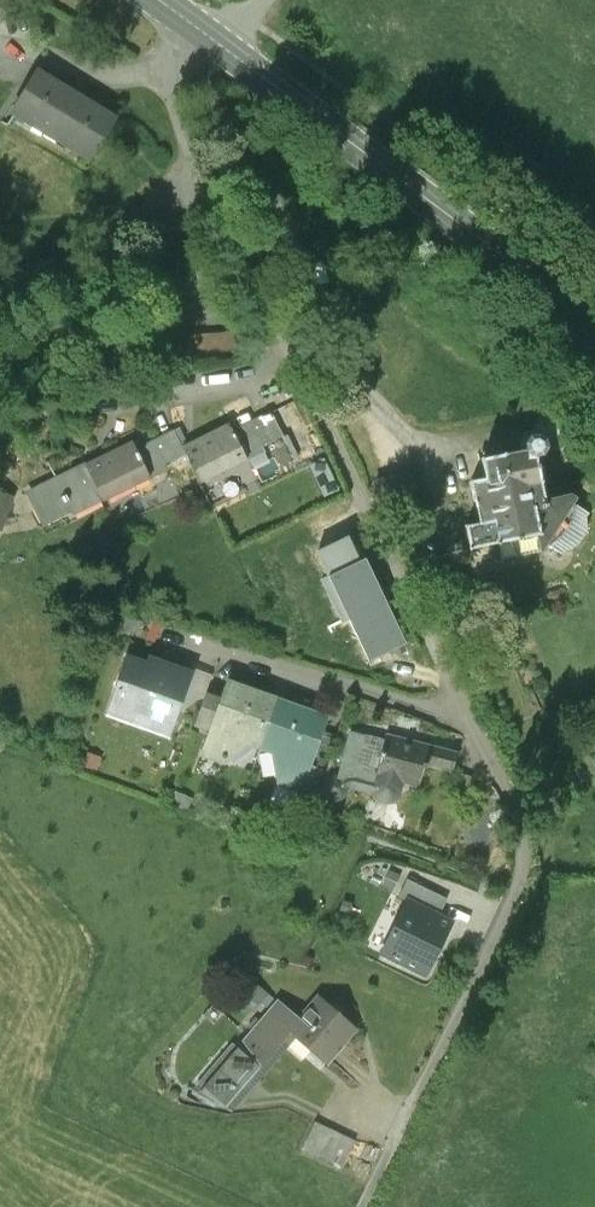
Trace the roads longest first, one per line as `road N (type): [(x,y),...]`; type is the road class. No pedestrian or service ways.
road 1 (residential): [(366,1206),(518,888),(521,832),(241,240),(193,158),(162,67),(191,23)]
road 2 (secondary): [(594,339),(525,272),(191,23)]

